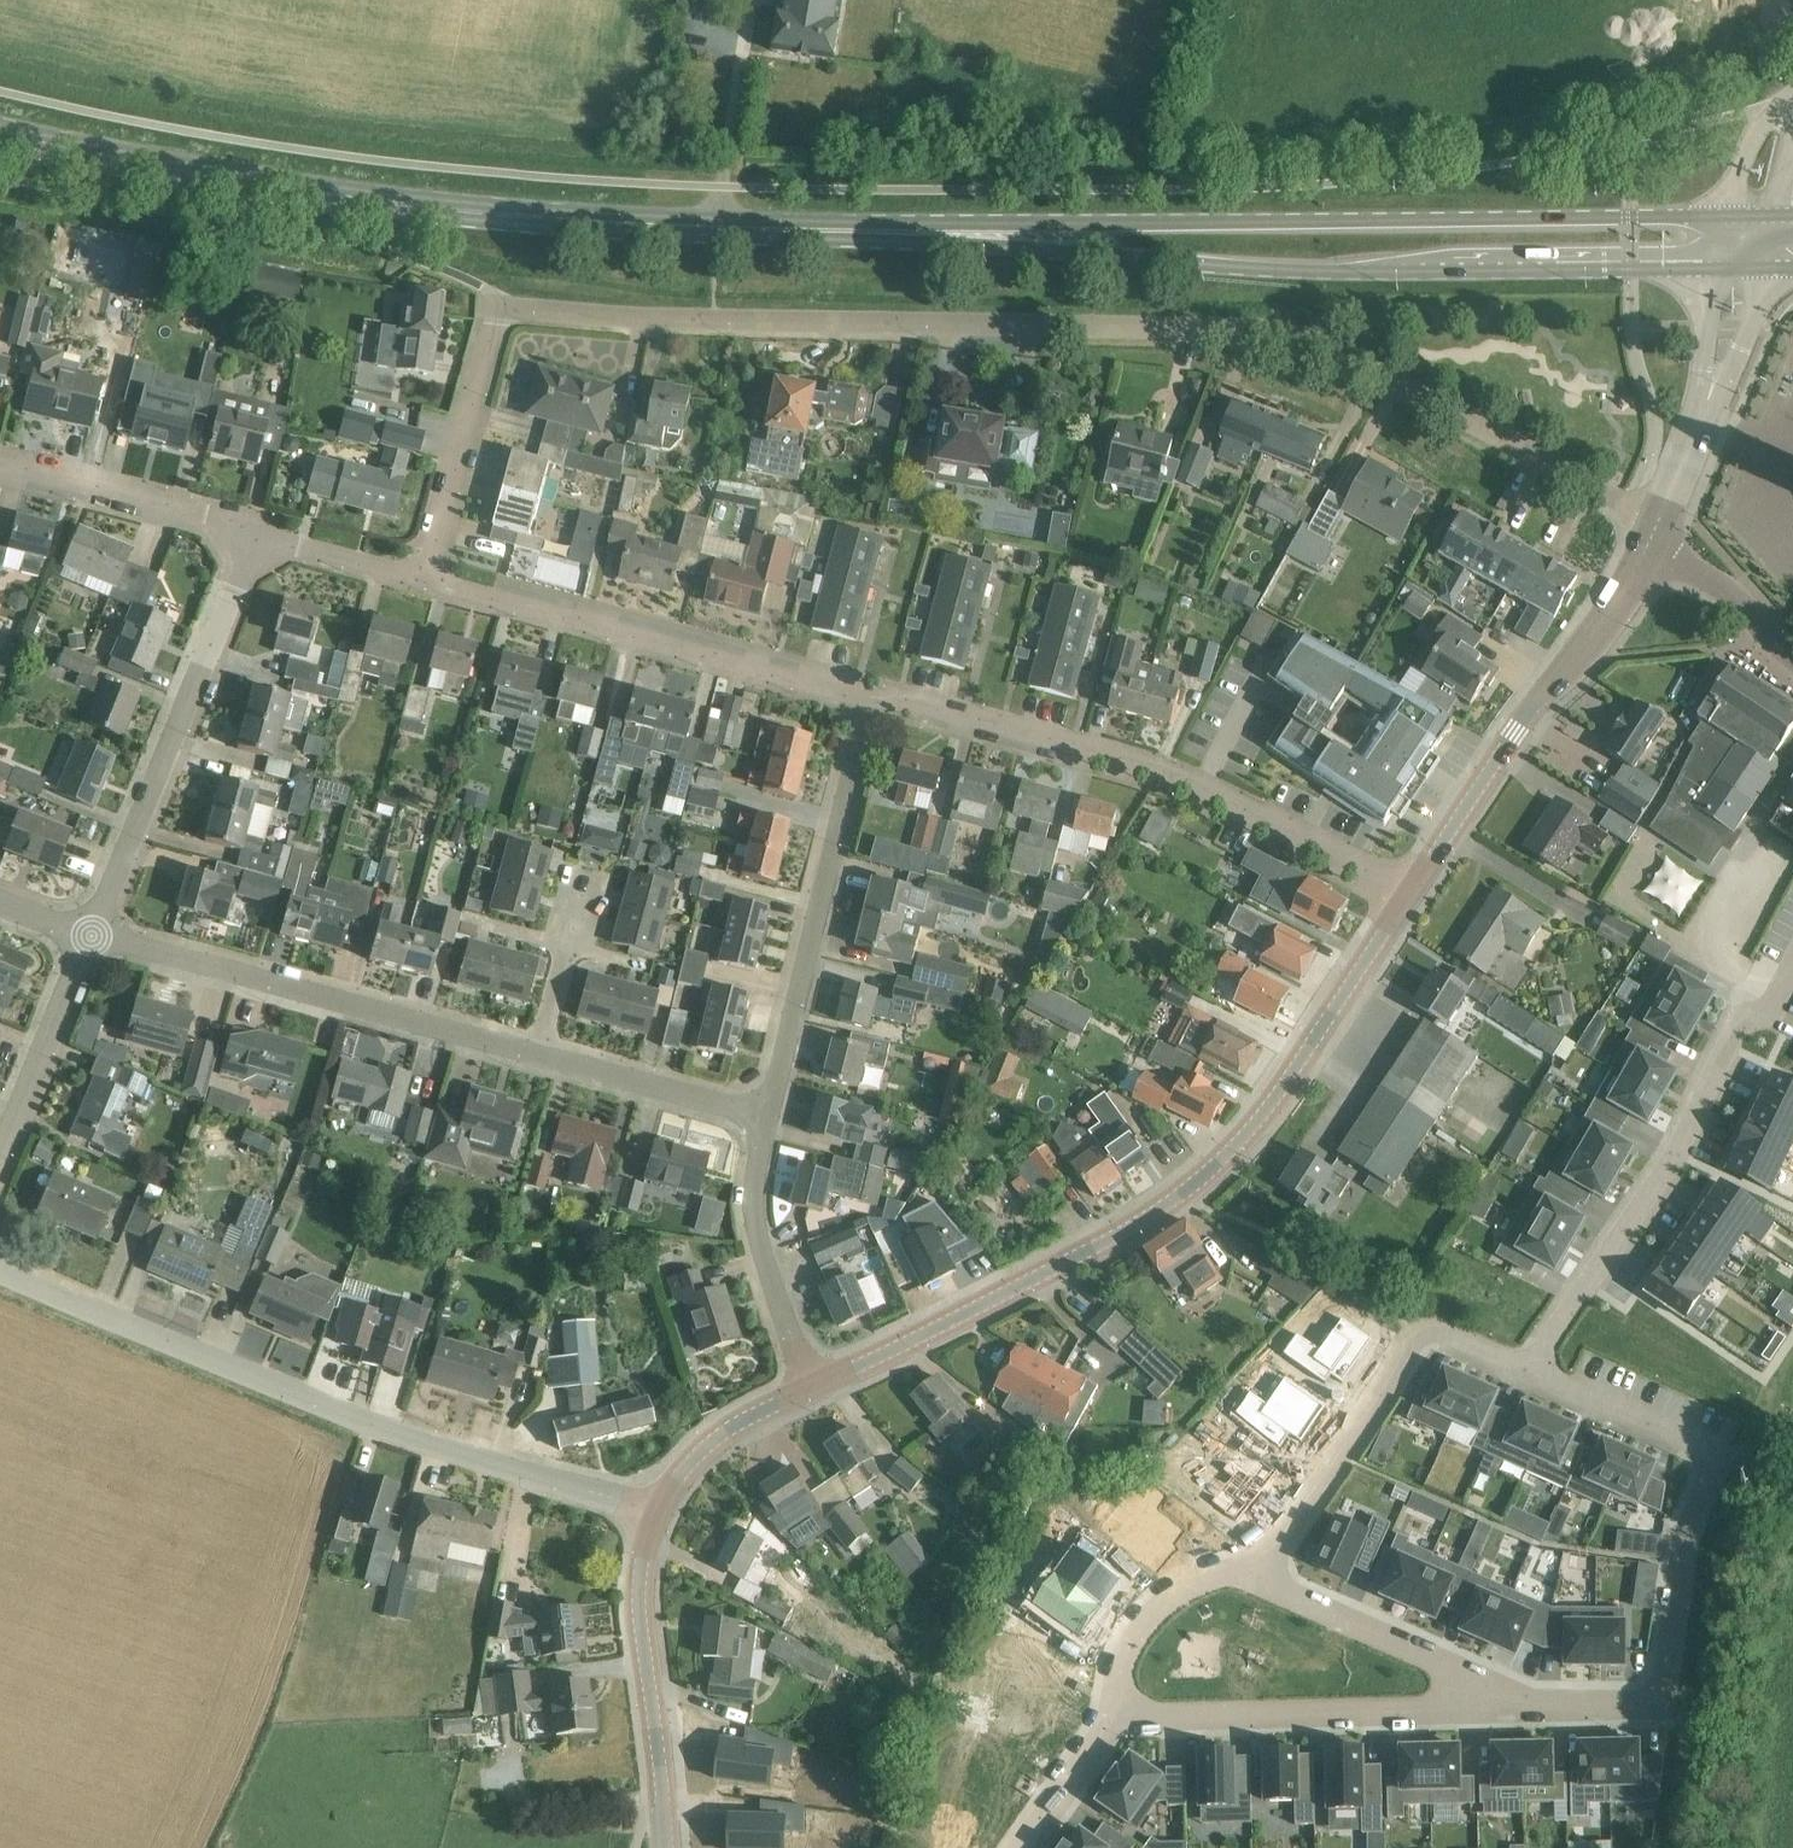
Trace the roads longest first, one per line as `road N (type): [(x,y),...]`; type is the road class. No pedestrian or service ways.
road 1 (residential): [(426,577),(494,310),(1274,329),(1349,358),(1661,515)]
road 2 (primary): [(998,233),(481,212),(170,168),(0,133)]
road 3 (tertiary): [(1409,894),(1270,1101),(1180,1193),(1079,1257),(811,1389)]
road 4 (primary): [(1722,217),(1129,223),(998,233)]
road 5 (primary): [(998,233),(1117,256),(1307,273),(1714,268)]
road 6 (unclassified): [(655,1513),(448,1454),(0,1269)]
road 7 (residential): [(1409,894),(1269,813),(1176,771),(871,694)]
road 8 (residential): [(1792,969),(1769,1008),(1737,1026),(1679,1154),(1530,1374)]
road 9 (residential): [(540,1053),(91,936)]
road 10 (residential): [(871,694),(426,577)]
road 11 (residential): [(1718,1451),(1688,1529),(1670,1661),(1654,1679),(1628,1698),(1562,1705),(1511,1698),(1460,1677)]
road 12 (residential): [(765,1120),(871,694)]
road 13 (residential): [(91,936),(257,533)]
road 14 (tertiary): [(1646,550),(1607,625),(1534,702),(1409,894)]
road 15 (residential): [(1460,1677),(1455,1700),(1425,1708),(1116,1711)]
road 16 (tertiary): [(663,1847),(659,1750),(639,1619),(640,1562),(655,1513)]
road 17 (residential): [(1421,1328),(1255,1567)]
road 18 (residential): [(811,1389),(752,1219),(765,1120)]
road 19 (residential): [(257,533),(0,468)]
road 20 (residential): [(765,1120),(540,1053)]
road 21 (residential): [(1255,1567),(1460,1677)]
road 22 (residential): [(0,1143),(91,936)]
road 23 (residential): [(1255,1567),(1184,1591),(1137,1631),(1116,1711)]
road 24 (tertiary): [(811,1389),(710,1441),(655,1513)]
road 25 (residential): [(1530,1374),(1718,1451)]
road 26 (tertiary): [(1792,656),(1732,593),(1646,550)]
road 27 (residential): [(587,882),(540,1053)]
road 28 (residential): [(426,577),(257,533)]
road 29 (residential): [(1116,1711),(1017,1847)]
road 30 (tertiary): [(1701,417),(1742,348),(1763,268)]
road 31 (tertiary): [(1714,268),(1701,417)]
road 32 (tertiary): [(1792,102),(1759,127),(1722,217)]

